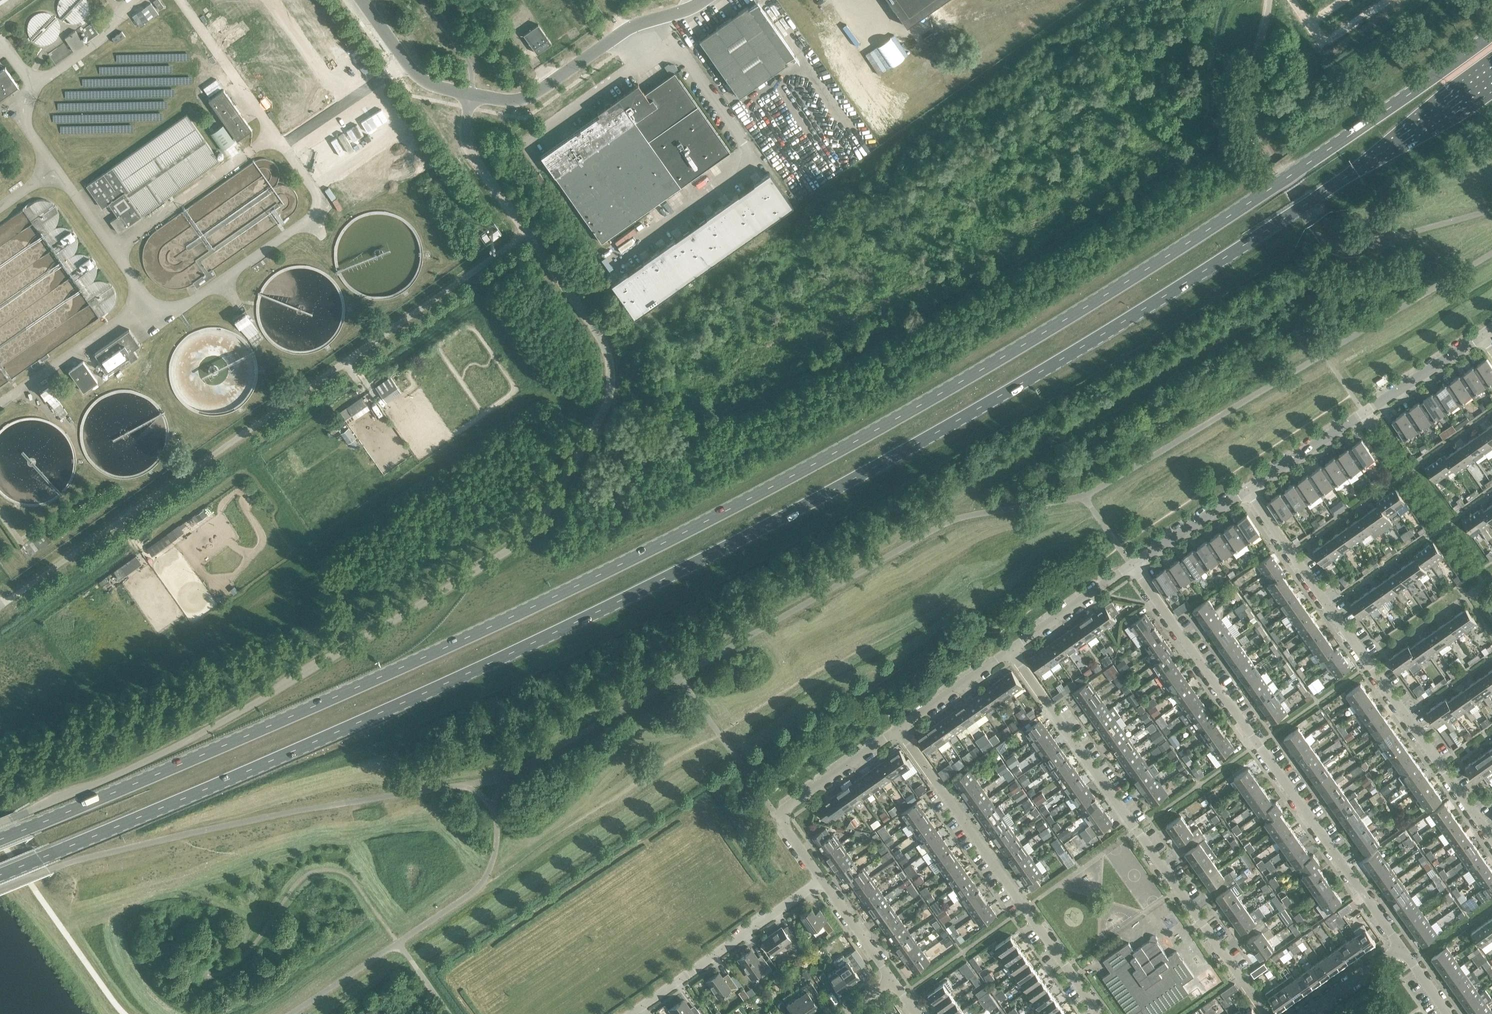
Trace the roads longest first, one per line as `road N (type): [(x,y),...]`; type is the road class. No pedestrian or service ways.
road 1 (trunk): [(1491,31),(1339,145),(1054,327),(786,480),(531,609),(0,841)]
road 2 (trunk): [(0,876),(510,656),(759,530),(1040,376),(1186,285),(1491,71)]
road 3 (unclassified): [(0,825),(210,729),(486,567),(550,511),(605,413),(611,370),(606,351),(525,234)]
road 4 (unclassified): [(525,234),(2,608)]
road 5 (track): [(943,527),(966,495),(1274,311),(1328,268),(1409,243),(1420,230)]
road 6 (residential): [(1397,942),(1136,570)]
road 7 (residential): [(1271,1013),(1012,653)]
road 8 (residential): [(1491,834),(1249,493)]
road 9 (residential): [(1099,1013),(901,733)]
road 10 (residential): [(1481,334),(1249,493)]
road 11 (unclassified): [(469,97),(516,102),(625,32),(709,0)]
road 12 (residential): [(631,1013),(823,879)]
road 13 (residential): [(901,733),(780,816),(823,879)]
road 14 (unclassified): [(525,234),(465,148),(469,97)]
road 15 (unclassified): [(362,0),(414,75),(469,97)]
road 16 (residential): [(1136,570),(1012,653)]
road 17 (residential): [(1012,653),(901,733)]
road 18 (residential): [(1249,493),(1136,570)]
road 19 (residential): [(823,879),(898,982)]
road 20 (residential): [(1298,1013),(1397,942)]

